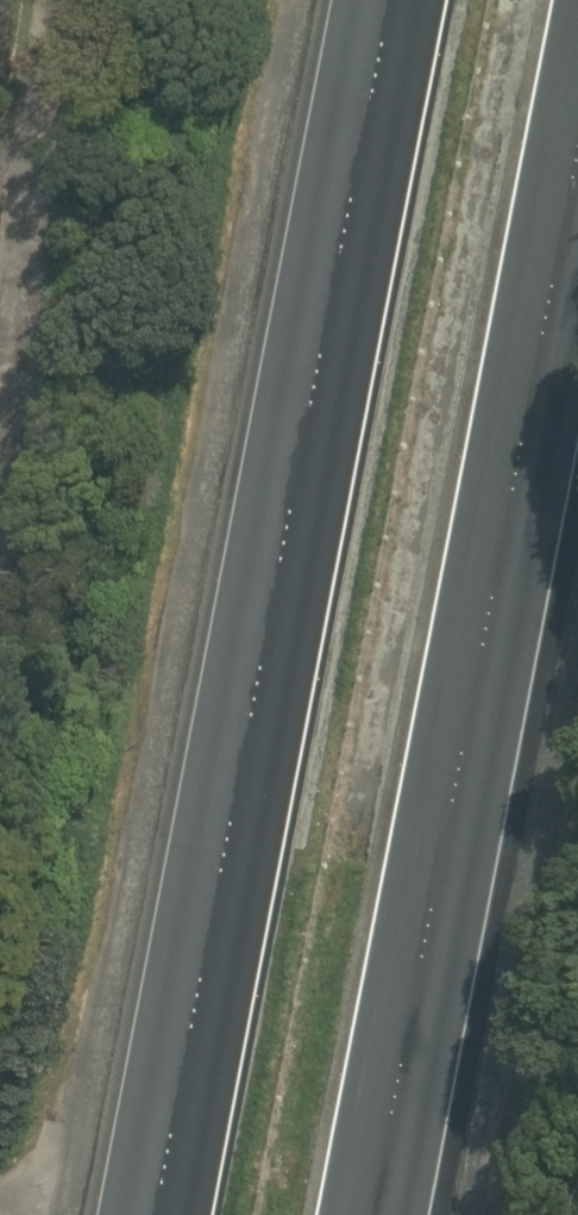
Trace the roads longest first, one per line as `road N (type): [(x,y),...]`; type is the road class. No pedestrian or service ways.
road 1 (motorway): [(148,1214),(376,0)]
road 2 (motorway): [(577,94),(449,749),(368,1214)]

